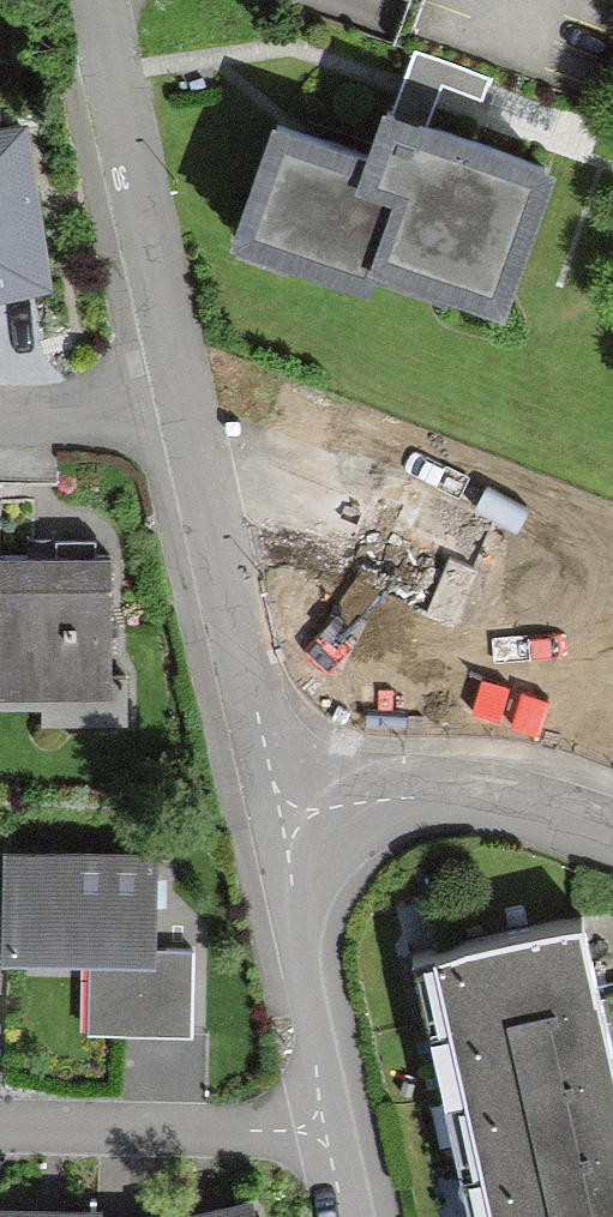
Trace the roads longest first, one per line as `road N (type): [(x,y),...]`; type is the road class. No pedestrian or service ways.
road 1 (residential): [(278,816),(183,408)]
road 2 (residential): [(183,408),(94,0)]
road 3 (residential): [(278,816),(444,793),(529,803),(612,827)]
road 4 (residential): [(330,1130),(0,1125)]
road 5 (residential): [(330,1130),(278,816)]
road 6 (residential): [(0,412),(183,408)]

